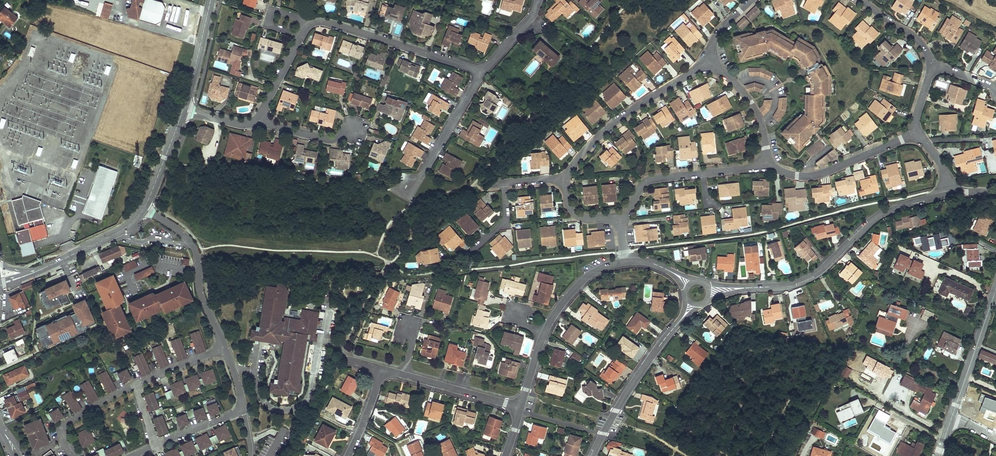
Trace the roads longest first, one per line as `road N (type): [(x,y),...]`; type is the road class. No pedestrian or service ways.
road 1 (residential): [(947,190),(879,215),(815,275),(758,288)]
road 2 (residential): [(710,62),(613,124),(565,179)]
road 3 (residential): [(310,25),(324,21),(483,71)]
road 4 (residential): [(225,349),(200,293),(194,250),(144,208)]
road 5 (residential): [(620,217),(646,182),(768,164)]
road 6 (residential): [(678,323),(592,455)]
road 7 (residential): [(768,164),(809,177),(914,133)]
road 8 (residential): [(565,179),(503,184),(506,220),(466,256)]
road 9 (residential): [(381,370),(521,407)]
road 10 (residential): [(144,208),(125,228),(30,274)]
road 11 (tertiary): [(952,416),(995,290)]
road 12 (residential): [(422,176),(483,71)]
road 13 (residential): [(710,62),(751,103),(768,164)]

